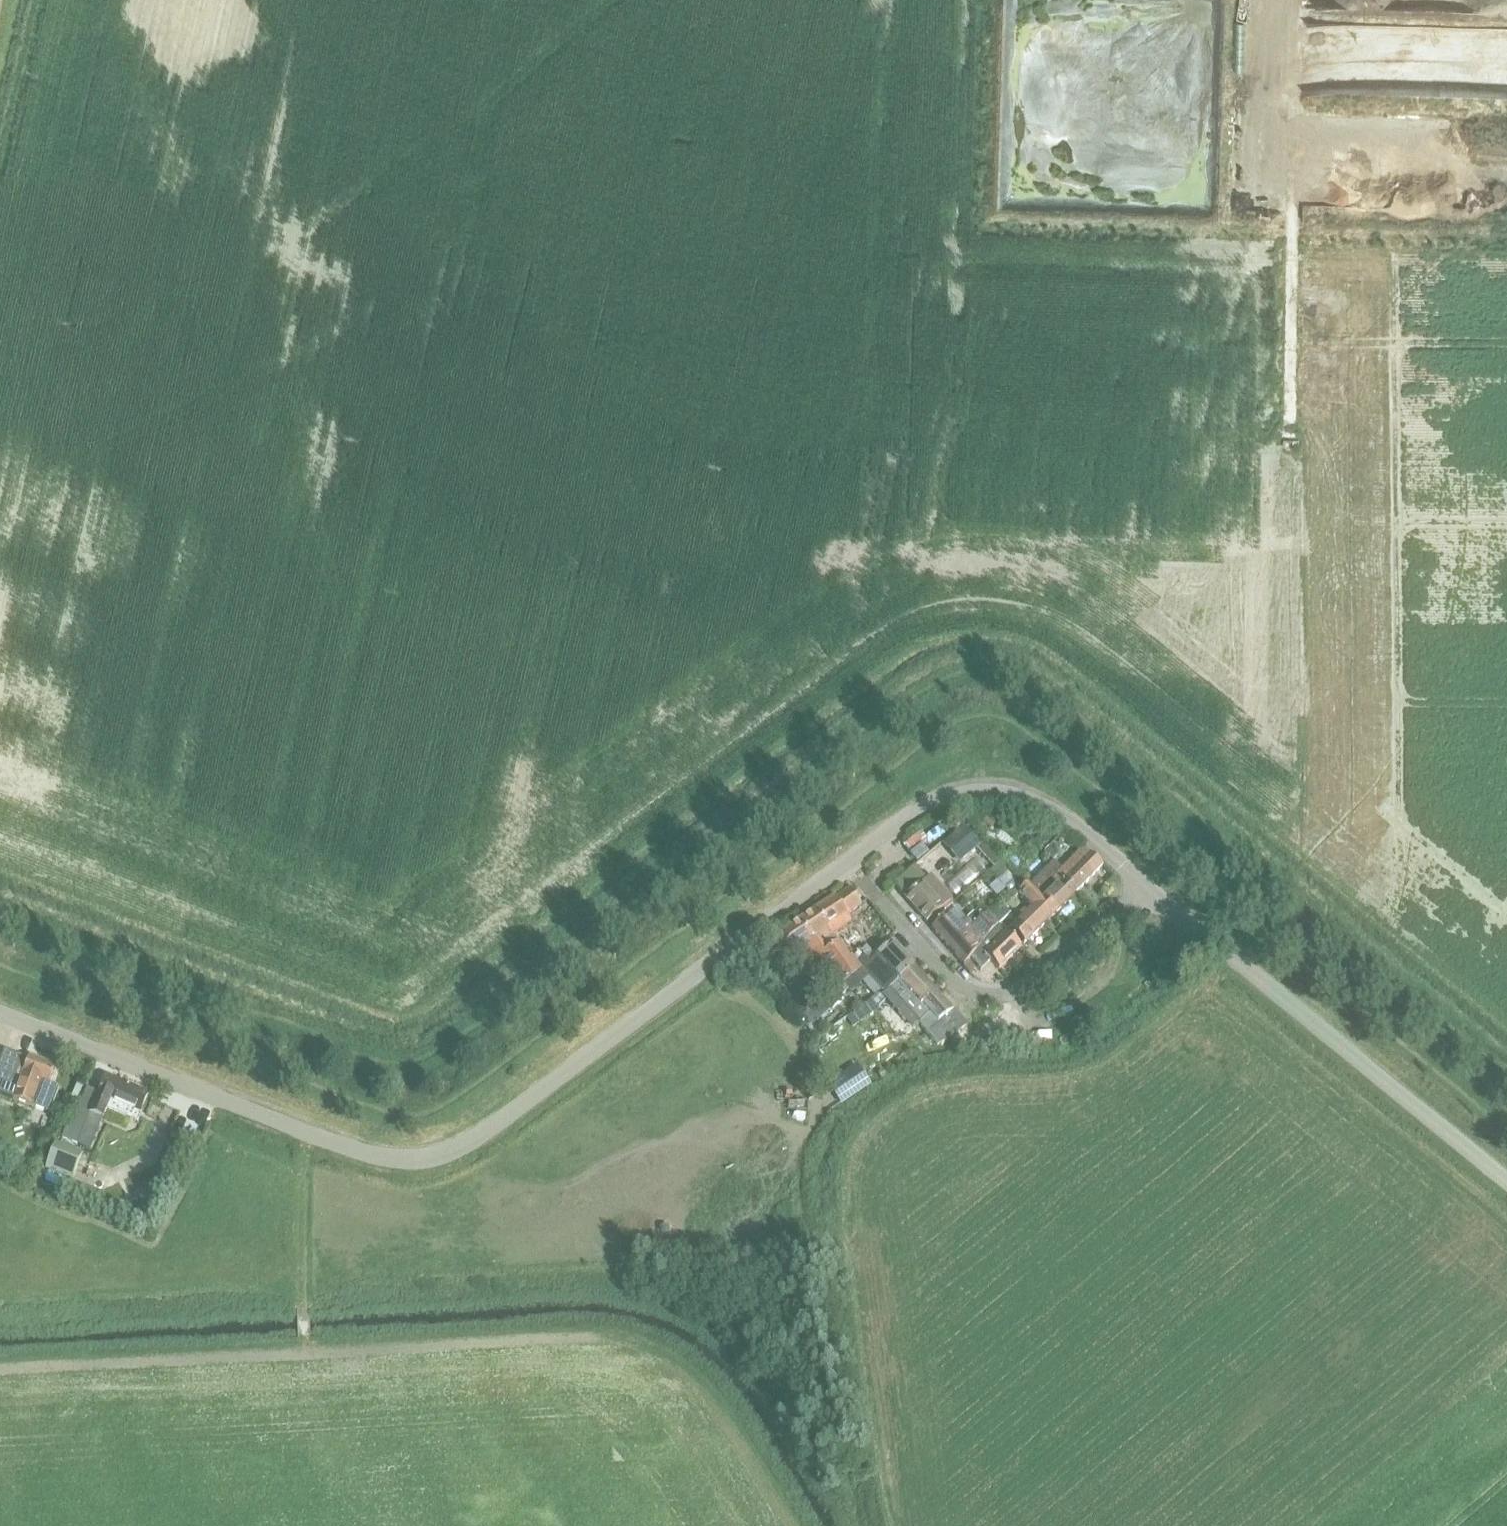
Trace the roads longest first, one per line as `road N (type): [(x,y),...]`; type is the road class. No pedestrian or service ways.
road 1 (track): [(0,912),(384,1057),(418,1057),(936,666),(1002,662),(1065,694),(1506,1061)]
road 2 (tertiary): [(0,1013),(360,1151),(434,1155),(477,1138),(844,866)]
road 3 (tertiary): [(1147,887),(1506,1182)]
road 4 (residential): [(844,866),(947,976),(984,996),(1020,990),(1147,887)]
road 5 (tertiary): [(844,866),(937,802),(995,793),(1061,816),(1147,887)]

